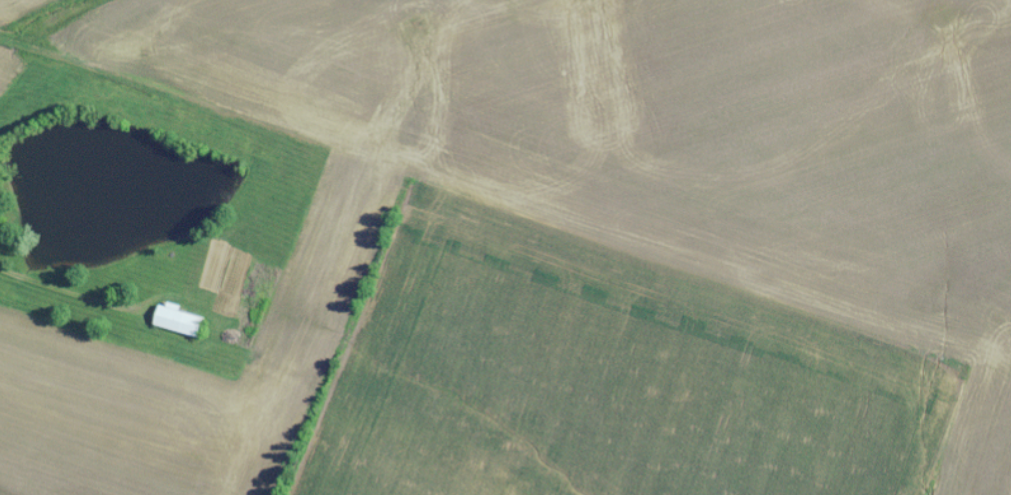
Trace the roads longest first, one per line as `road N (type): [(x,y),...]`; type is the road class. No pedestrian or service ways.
road 1 (residential): [(0,10),(830,292)]

